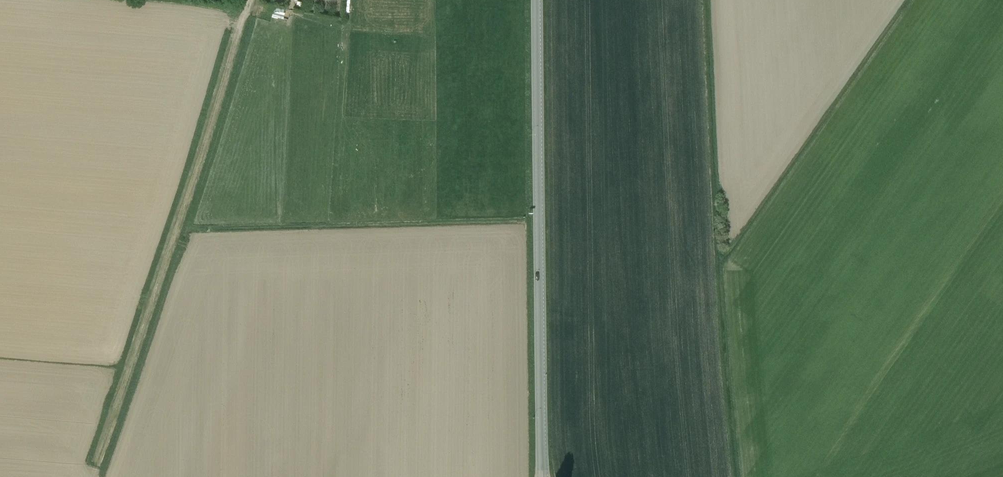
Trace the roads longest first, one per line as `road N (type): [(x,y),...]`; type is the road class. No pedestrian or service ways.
road 1 (track): [(245,0),(96,462)]
road 2 (tertiary): [(544,476),(536,0)]

